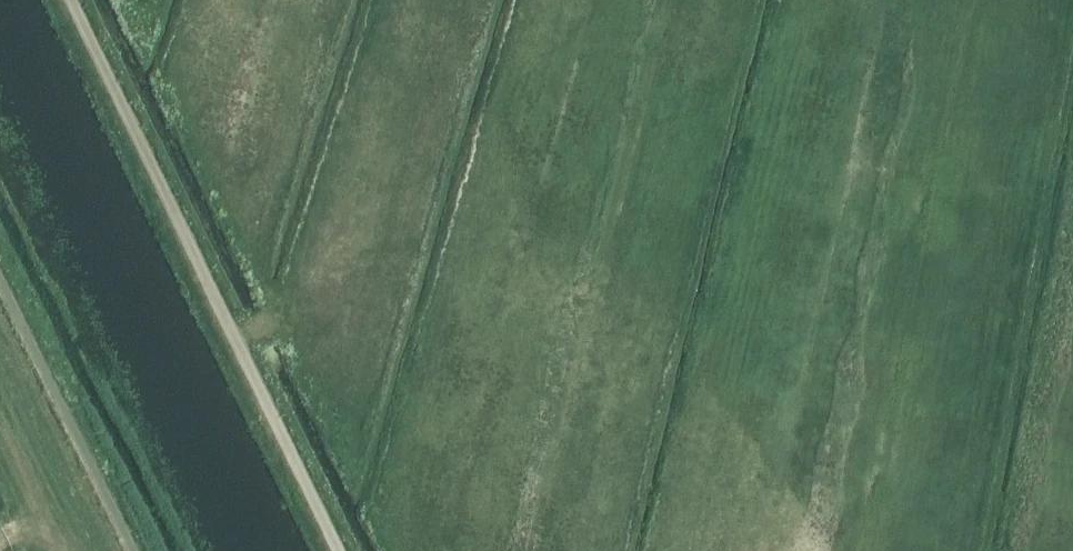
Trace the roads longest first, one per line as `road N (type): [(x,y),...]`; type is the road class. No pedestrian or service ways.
road 1 (track): [(74,0),(342,550)]

